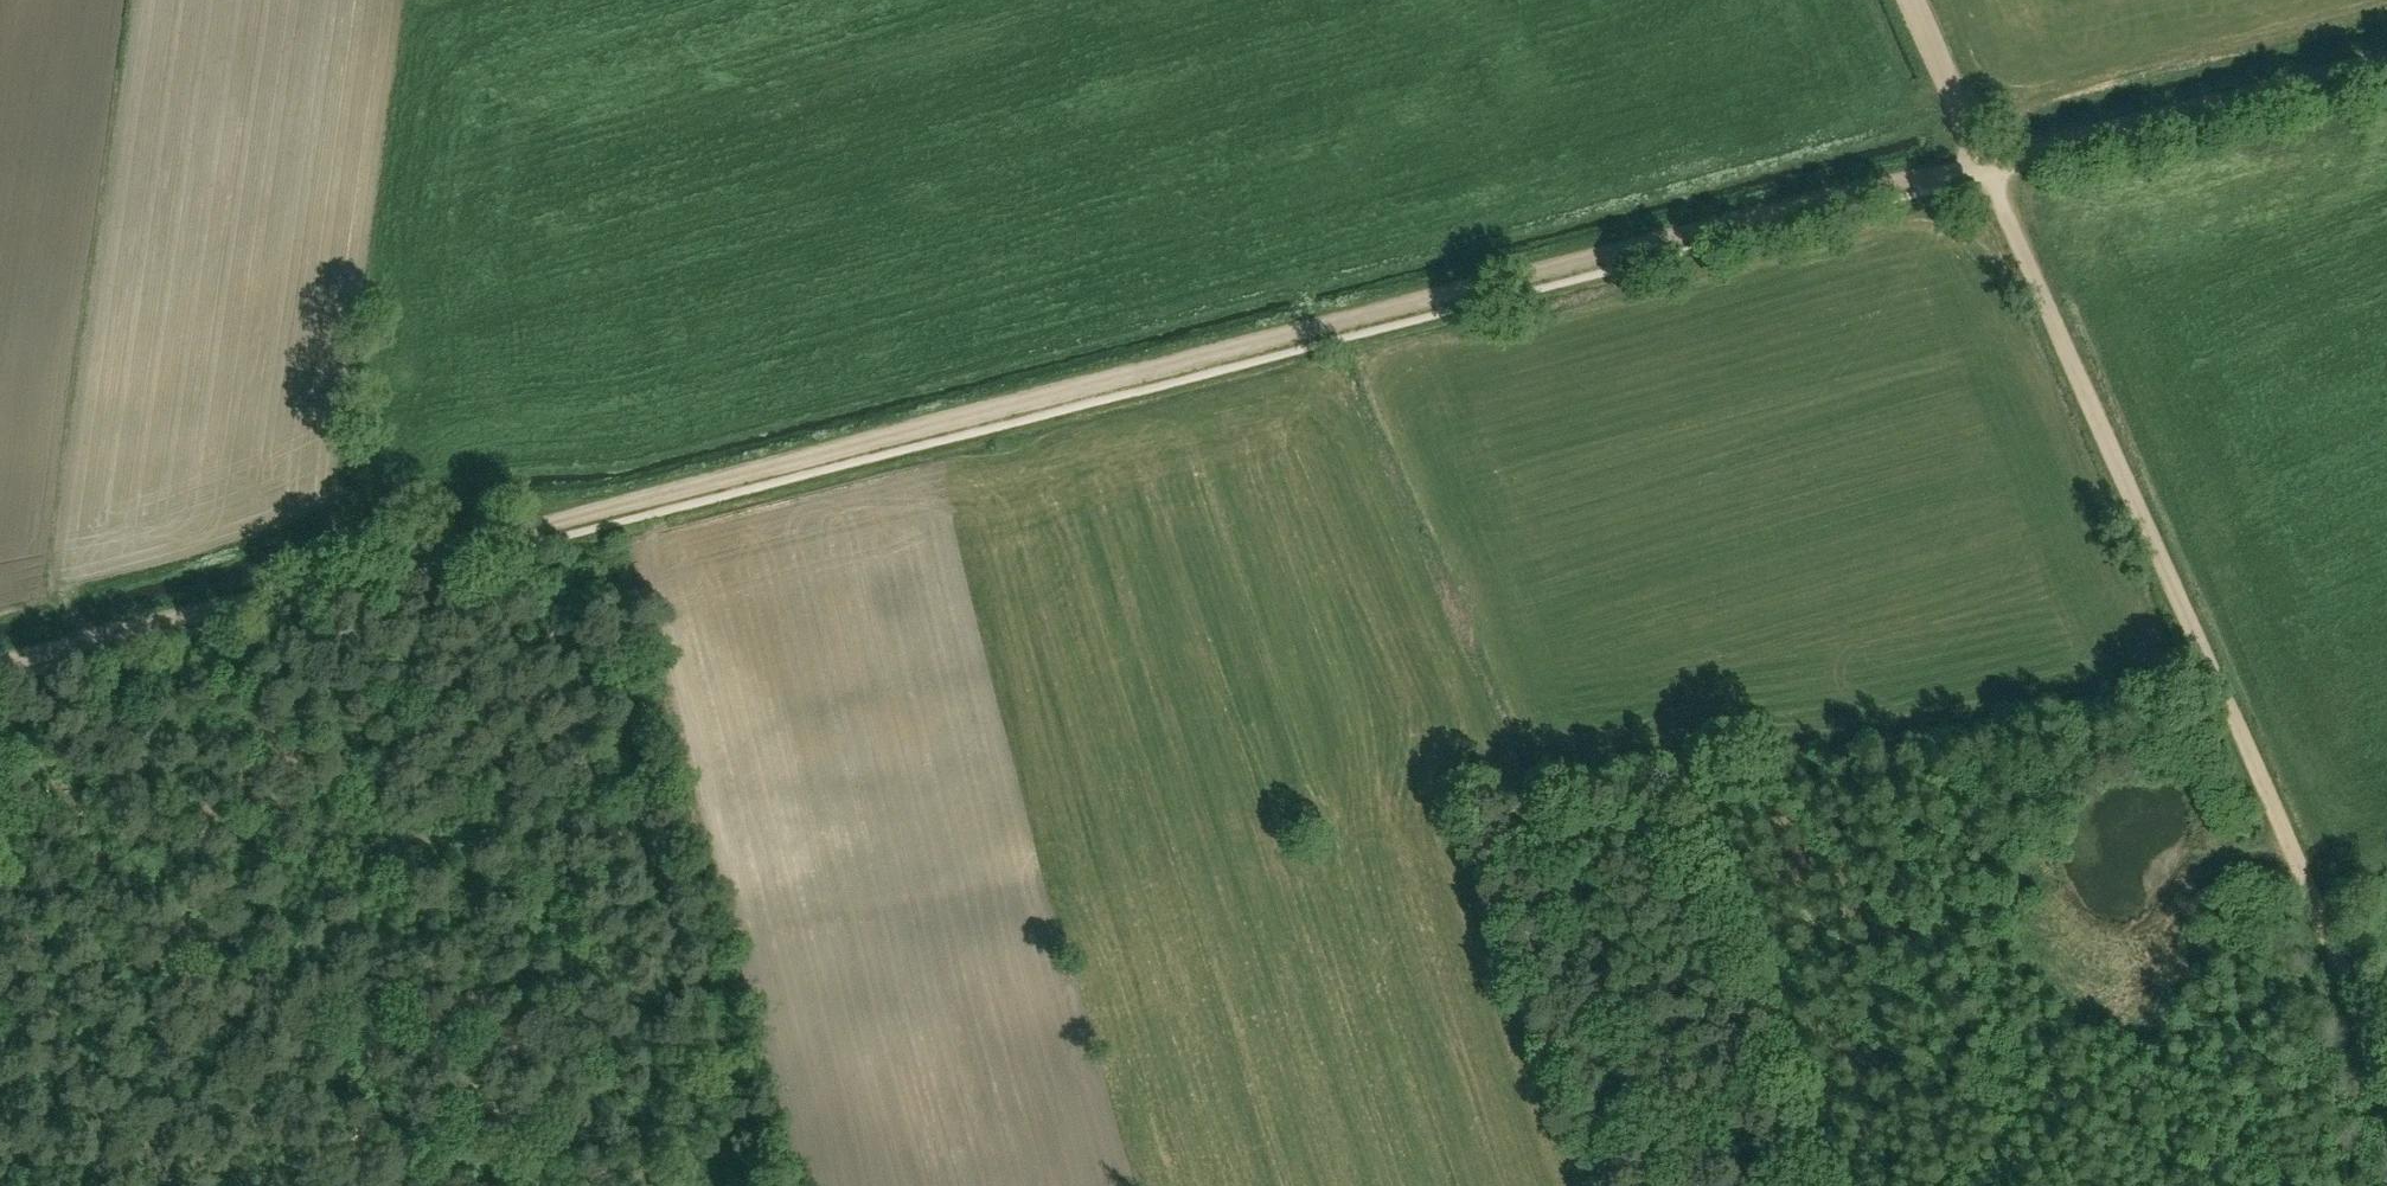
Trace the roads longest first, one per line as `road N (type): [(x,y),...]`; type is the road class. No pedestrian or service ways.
road 1 (track): [(0,665),(1986,162)]
road 2 (track): [(2386,1073),(1986,162)]
road 3 (track): [(1986,162),(2386,60)]
road 4 (track): [(1986,162),(1914,0)]

